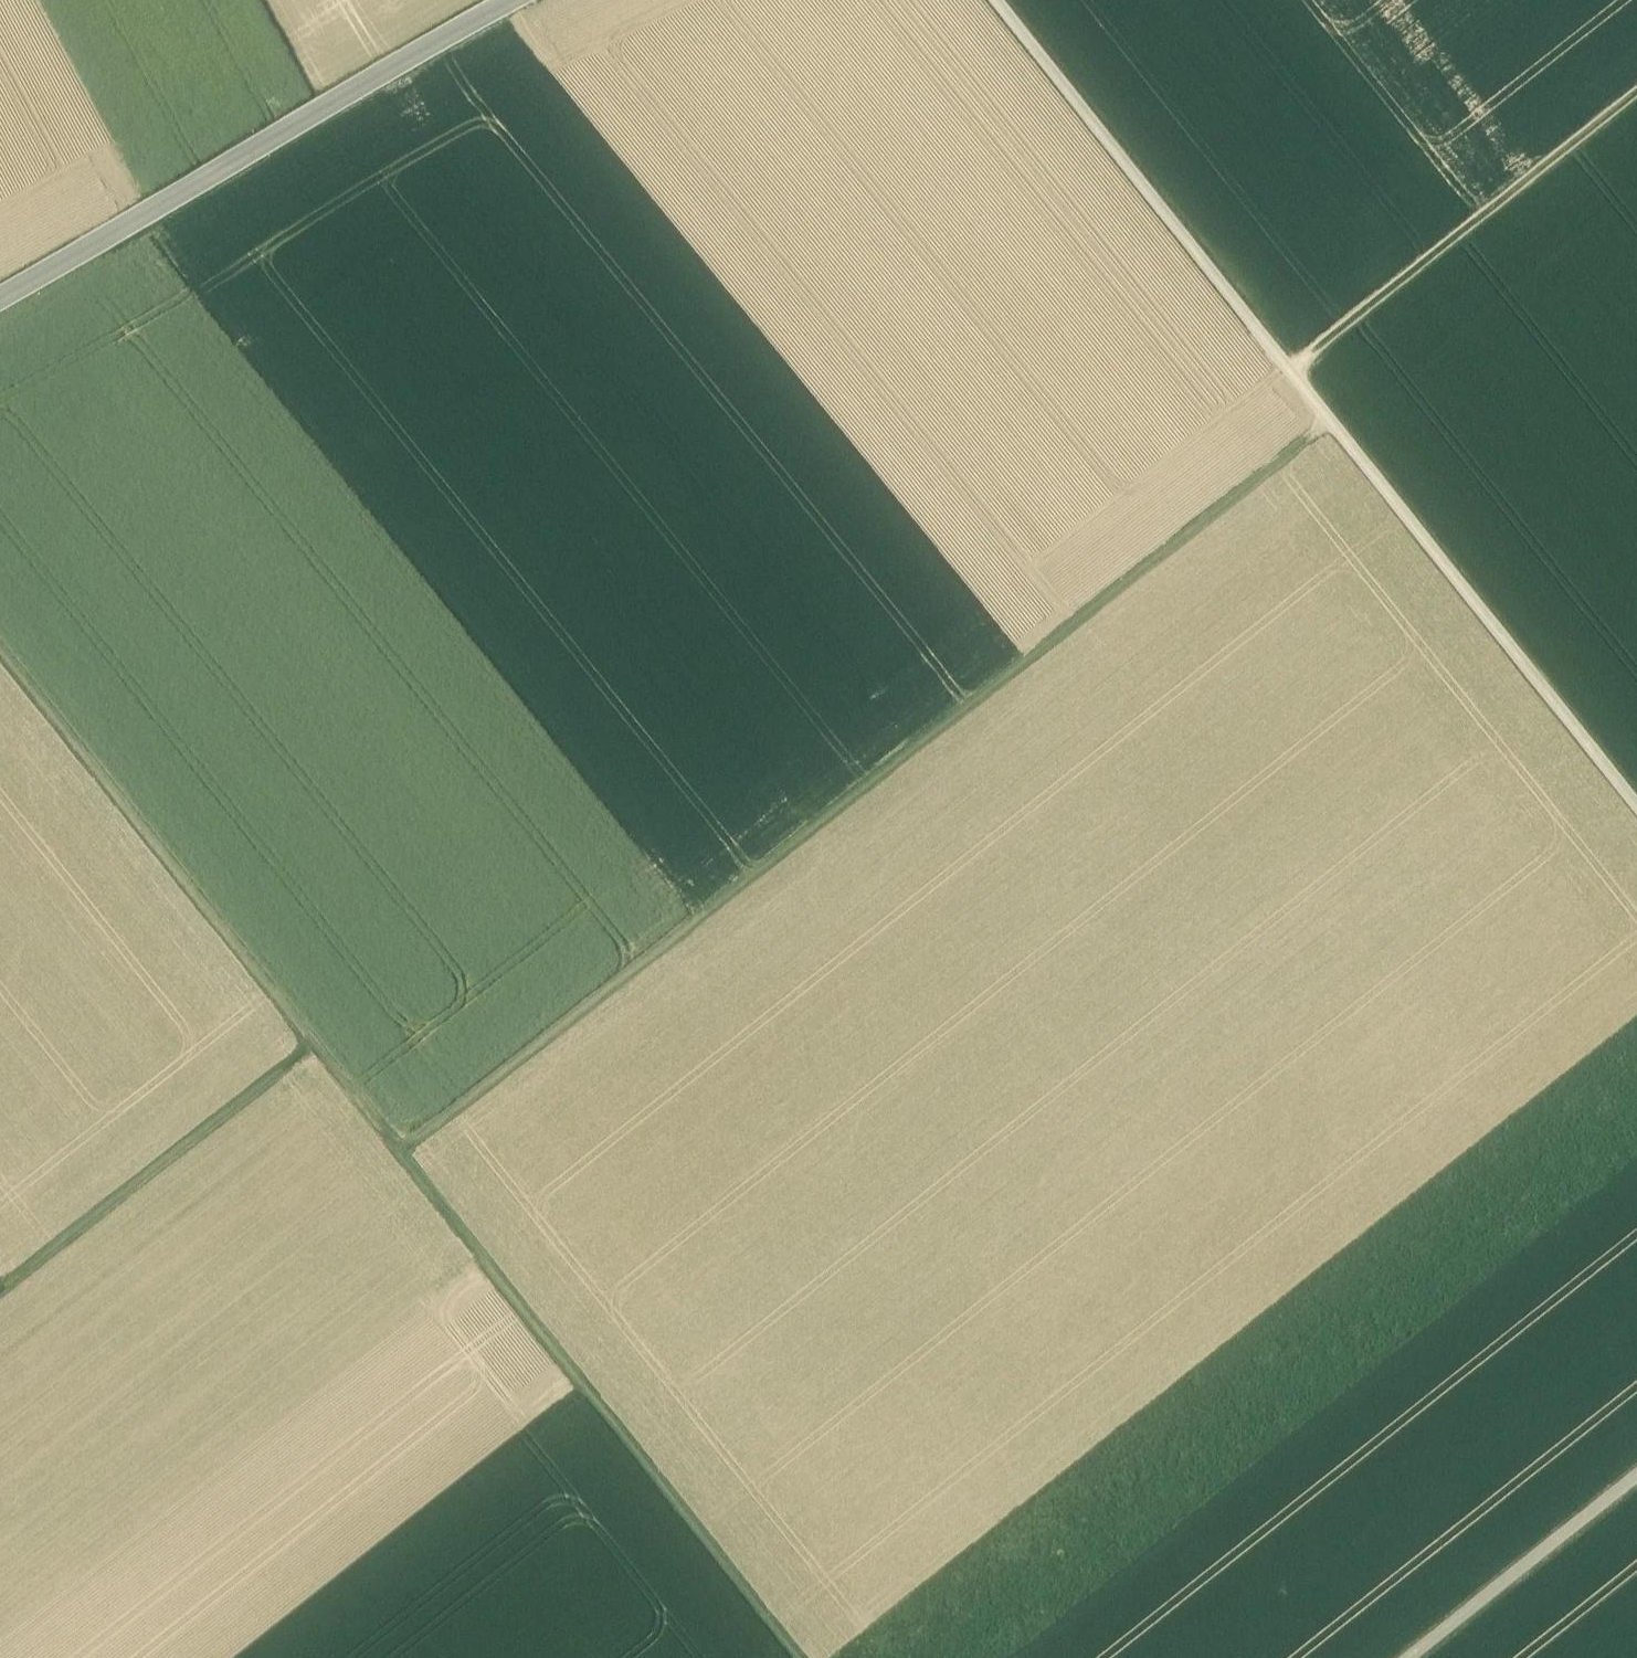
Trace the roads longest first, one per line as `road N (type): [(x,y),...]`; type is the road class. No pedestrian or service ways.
road 1 (track): [(801,1657),(0,648)]
road 2 (track): [(1337,425),(403,1158)]
road 3 (unclassified): [(1636,805),(1000,0)]
road 4 (secondary): [(0,299),(521,0)]
road 5 (track): [(1295,371),(1636,98)]
road 6 (track): [(318,1051),(0,1299)]
road 7 (track): [(1410,1657),(1636,1476)]

